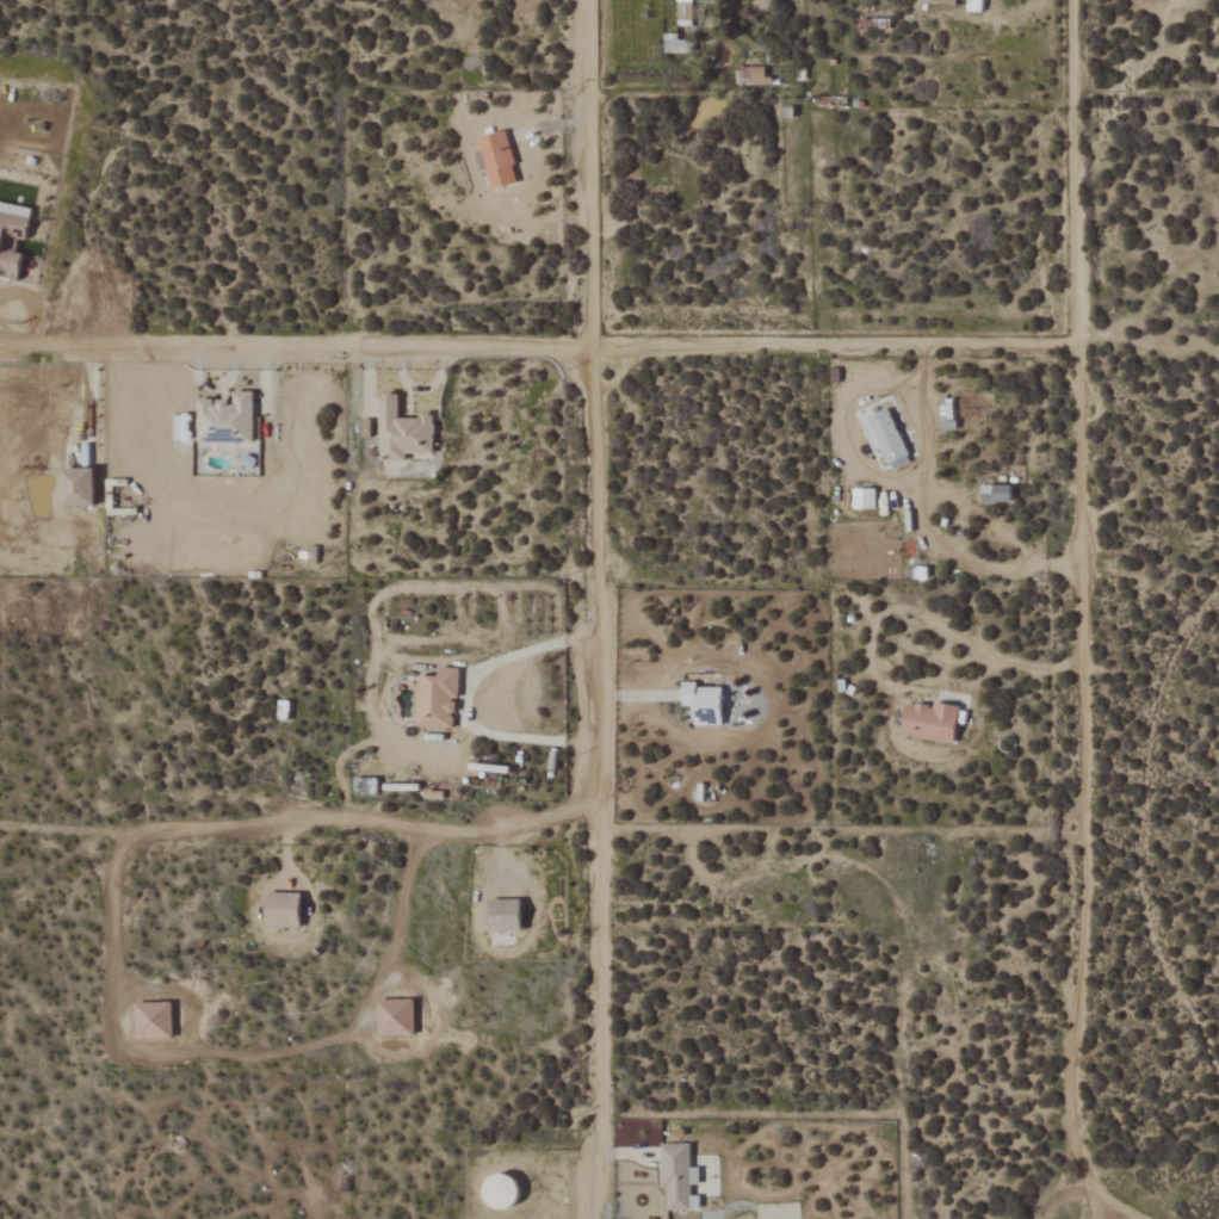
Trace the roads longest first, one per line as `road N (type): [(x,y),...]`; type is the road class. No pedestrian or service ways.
road 1 (track): [(1073,0),(1085,831),(1070,1097),(1081,1156),(1100,1198),(1143,1218)]
road 2 (residential): [(596,1218),(592,0)]
road 3 (residential): [(1218,1218),(1207,1059),(1134,904),(1140,725),(1218,542)]
road 4 (track): [(122,829),(115,908),(119,1009),(129,1037),(143,1051),(256,1057),(345,1034),(359,1016),(394,952),(413,824)]
road 5 (track): [(595,811),(451,831),(342,816),(110,830),(0,824)]
road 6 (track): [(0,345),(593,347)]
road 7 (track): [(593,351),(1077,344)]
road 8 (track): [(1082,565),(983,569),(938,546),(922,524),(922,346)]
road 9 (track): [(594,637),(481,669),(470,680),(468,705),(485,734),(595,743)]

